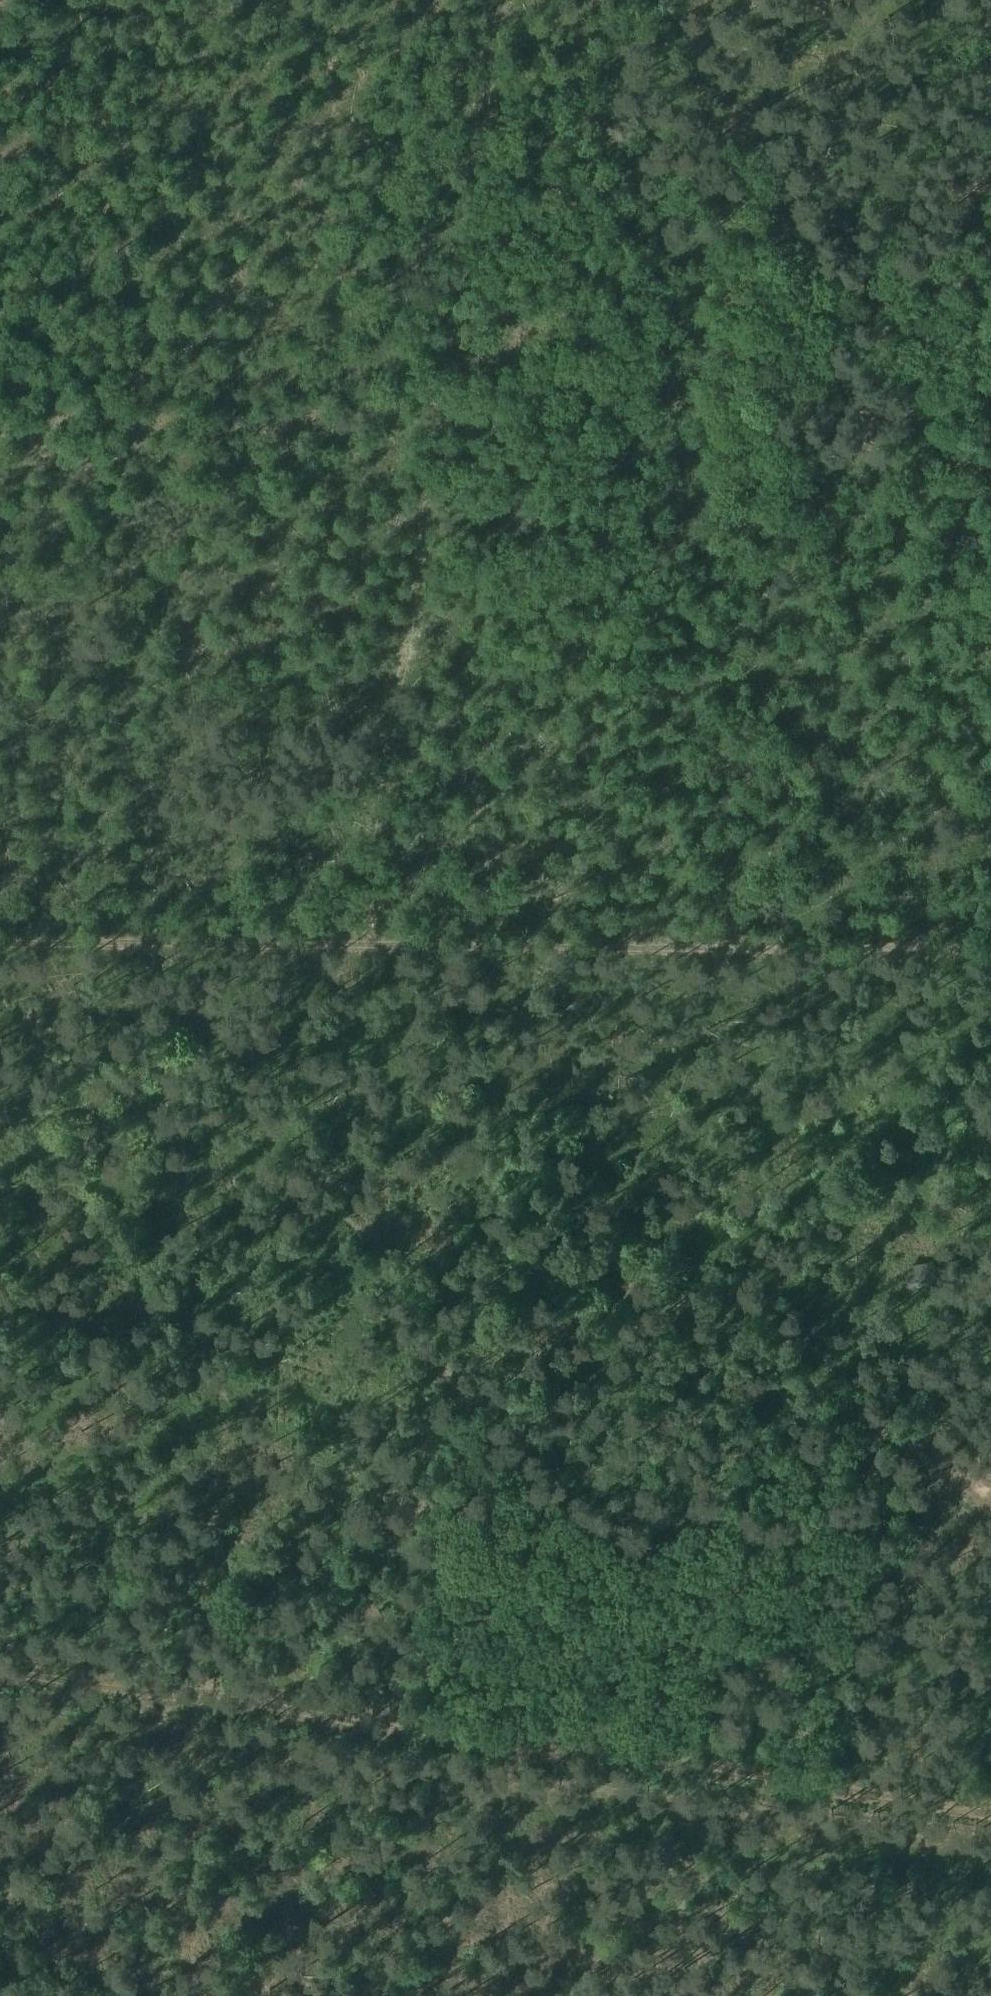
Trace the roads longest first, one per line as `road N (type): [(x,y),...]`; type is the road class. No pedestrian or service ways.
road 1 (track): [(0,1718),(990,1843)]
road 2 (track): [(990,967),(0,948)]

